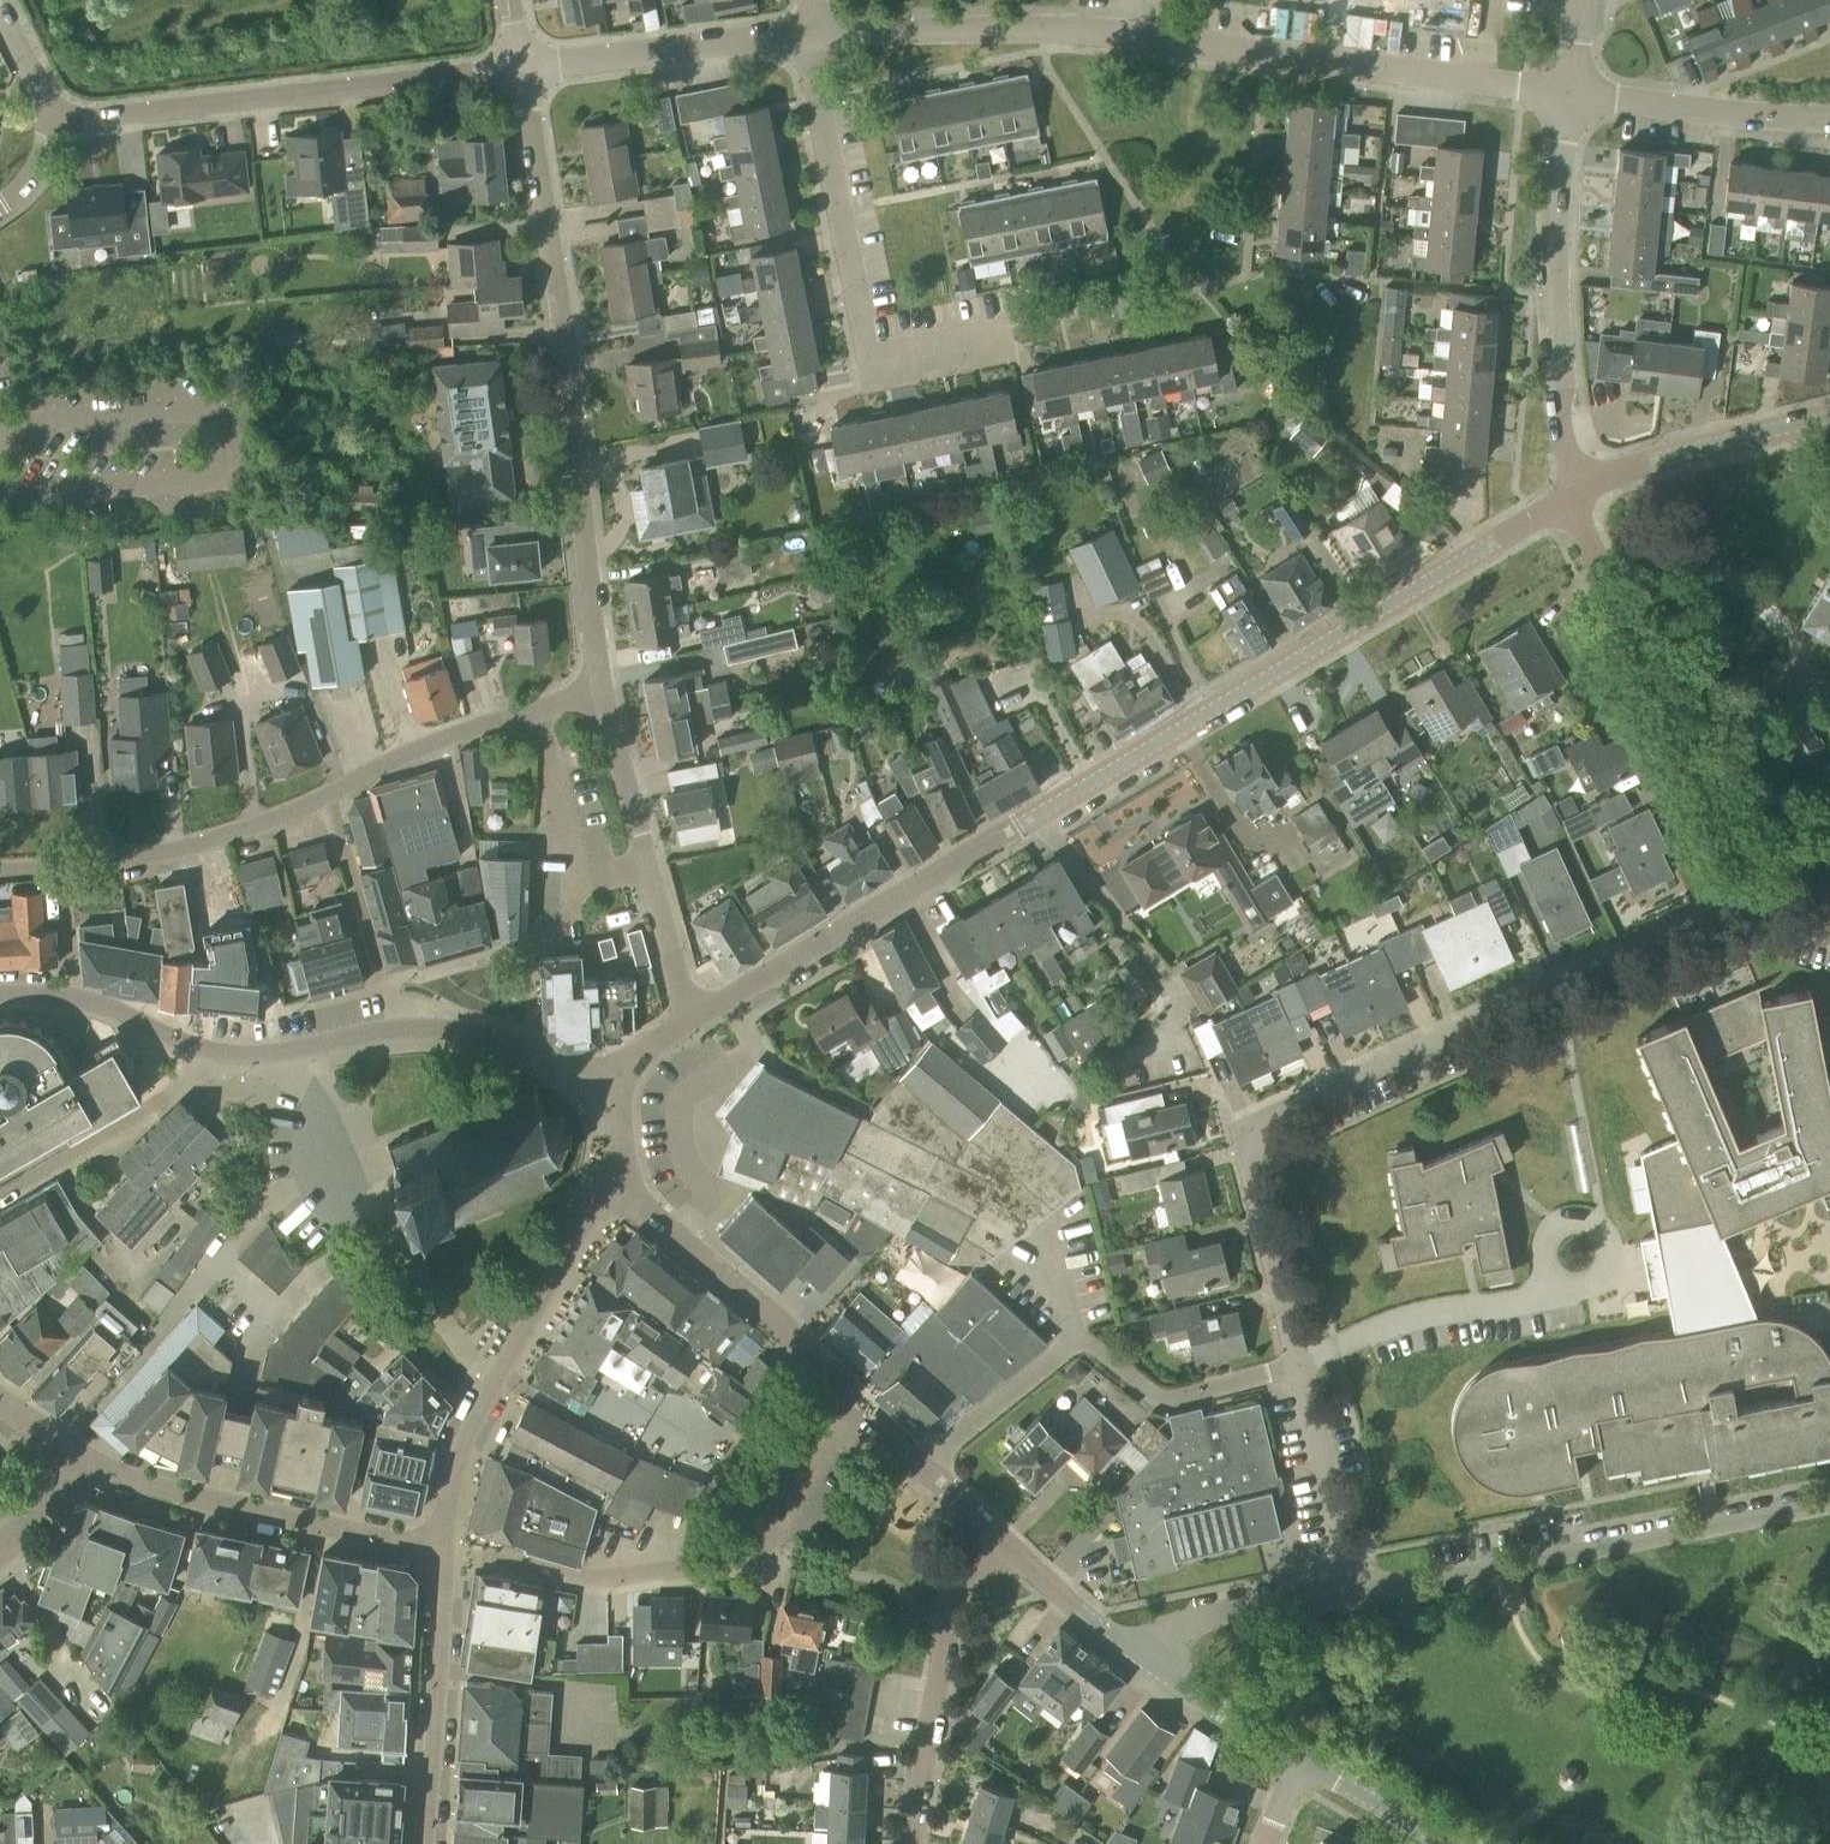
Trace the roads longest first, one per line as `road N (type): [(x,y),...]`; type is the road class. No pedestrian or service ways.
road 1 (residential): [(1354,1592),(1250,1160),(1254,1141),(1280,1110),(1722,912),(1741,885),(1737,837),(1602,572),(1576,491)]
road 2 (tertiary): [(689,1024),(1576,491)]
road 3 (residential): [(804,35),(1042,28),(1560,96)]
road 4 (residential): [(0,873),(162,857),(283,815),(403,752),(602,685)]
road 5 (residential): [(602,685),(580,541),(576,438),(518,70)]
road 6 (residential): [(1354,1592),(1829,1501)]
road 7 (residential): [(1008,327),(869,357),(804,35)]
road 8 (residential): [(58,121),(518,70)]
road 9 (tertiary): [(614,1075),(471,1032),(398,1028),(266,1055),(205,1049)]
road 10 (tertiary): [(442,1557),(458,1459),(605,1187)]
road 11 (residential): [(1576,491),(1552,297),(1560,96)]
road 12 (tertiary): [(68,1453),(171,1489),(442,1557)]
road 13 (residential): [(689,1024),(602,685)]
road 14 (tertiary): [(844,1410),(768,1314),(605,1187)]
road 15 (residential): [(764,1546),(732,1563),(597,1579),(442,1557)]
road 16 (residential): [(911,1843),(960,1588),(999,1540)]
road 17 (residential): [(518,70),(804,35)]
road 18 (tertiary): [(423,1843),(442,1557)]
road 19 (residential): [(1560,96),(1829,118)]
road 20 (tertiary): [(1576,491),(1662,458),(1829,420)]
road 21 (residential): [(0,1194),(188,1083),(205,1049)]
road 22 (residential): [(1137,1655),(1197,1617),(1354,1592)]
road 23 (tertiary): [(205,1049),(105,1005),(0,995)]
road 24 (residential): [(927,1470),(1075,1338)]
road 25 (tertiary): [(1297,1760),(1137,1655)]
road 26 (tertiary): [(1137,1655),(999,1540)]
road 27 (tertiary): [(1444,1843),(1297,1760)]
road 28 (residential): [(764,1546),(844,1410)]
road 29 (residential): [(58,121),(0,6)]
road 30 (residential): [(0,1553),(68,1453)]

